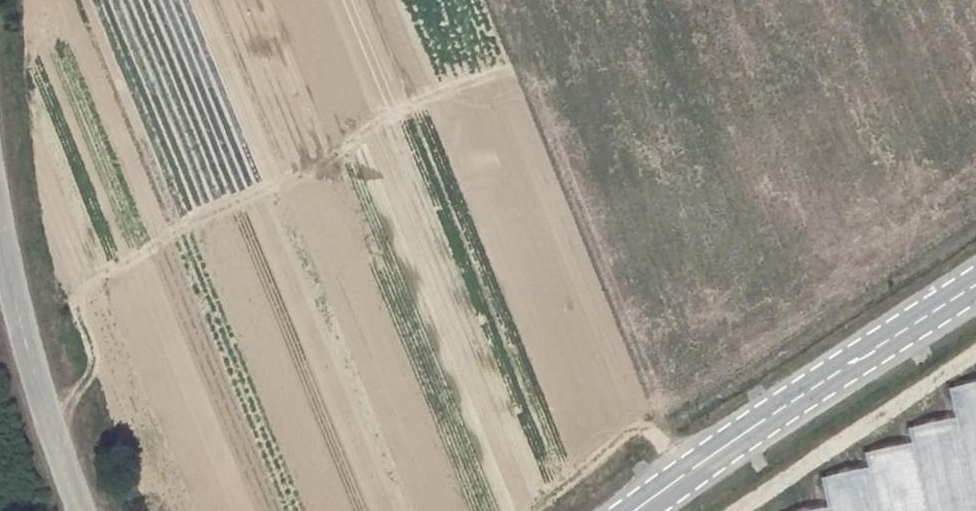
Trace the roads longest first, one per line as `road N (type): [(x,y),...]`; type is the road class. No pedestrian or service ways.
road 1 (secondary): [(975,286),(767,417),(637,510)]
road 2 (unclassified): [(89,510),(0,242)]

